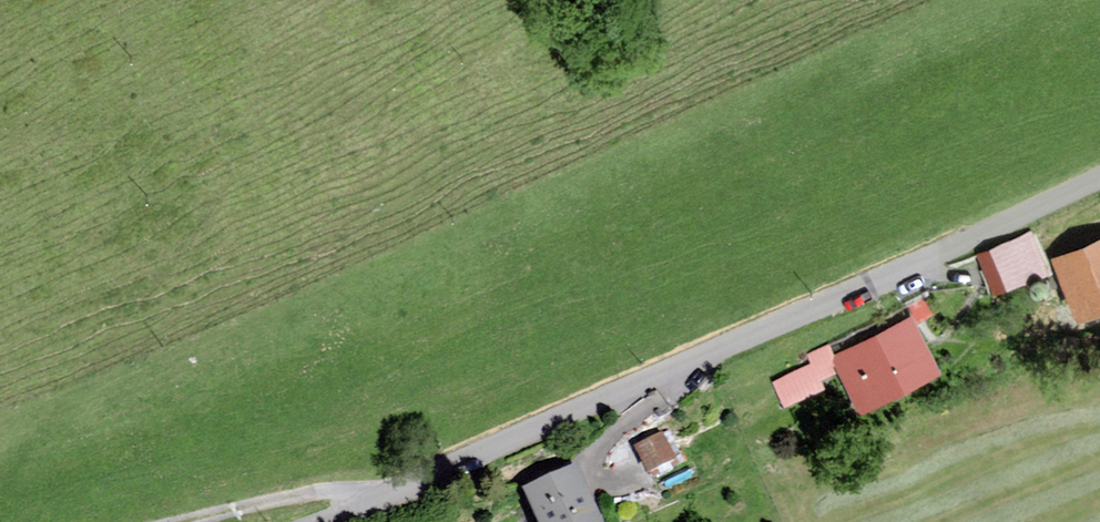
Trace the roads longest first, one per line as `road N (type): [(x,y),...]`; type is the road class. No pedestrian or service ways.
road 1 (residential): [(1099,176),(316,521)]
road 2 (track): [(181,521),(292,497),(376,497)]

